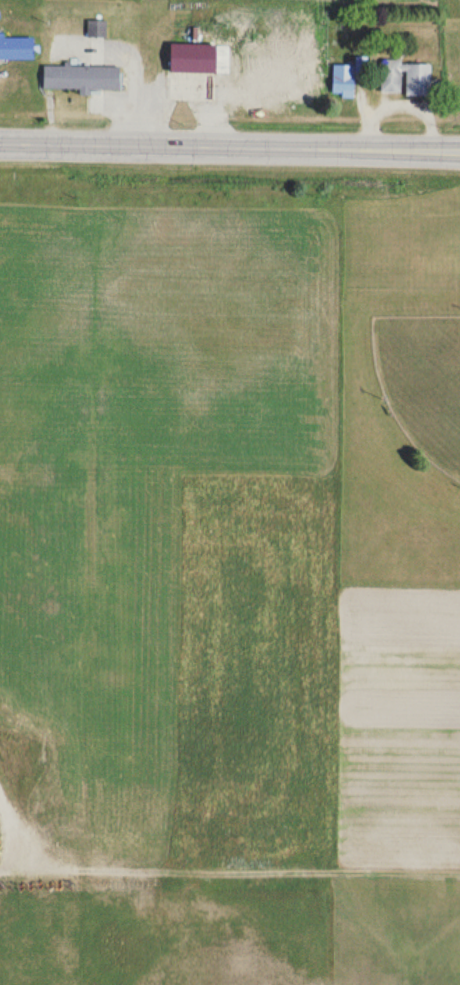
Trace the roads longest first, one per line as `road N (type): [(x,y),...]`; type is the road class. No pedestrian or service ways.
road 1 (primary): [(459,147),(0,140)]

